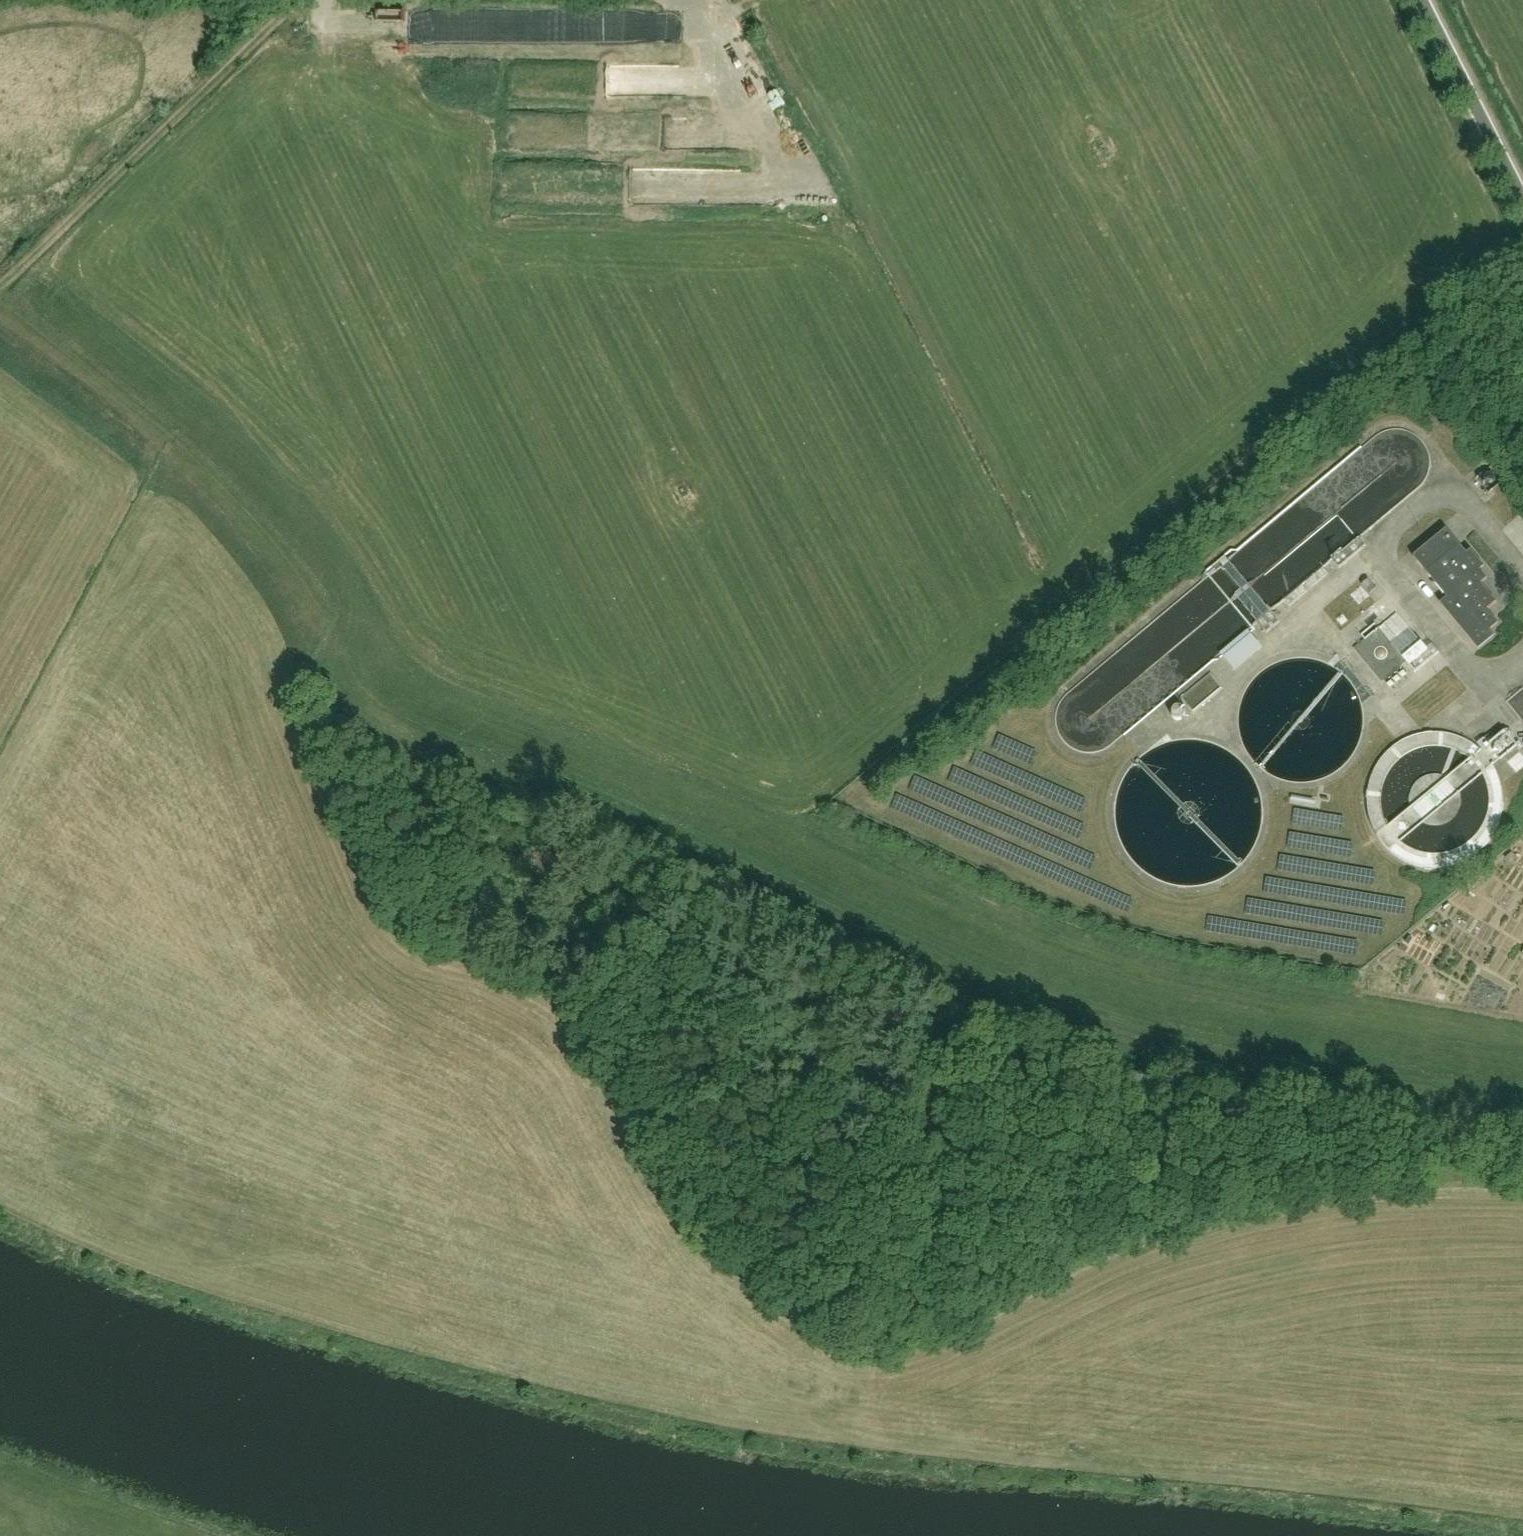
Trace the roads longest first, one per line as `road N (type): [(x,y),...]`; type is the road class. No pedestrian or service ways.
road 1 (unclassified): [(1522,201),(1422,0)]

